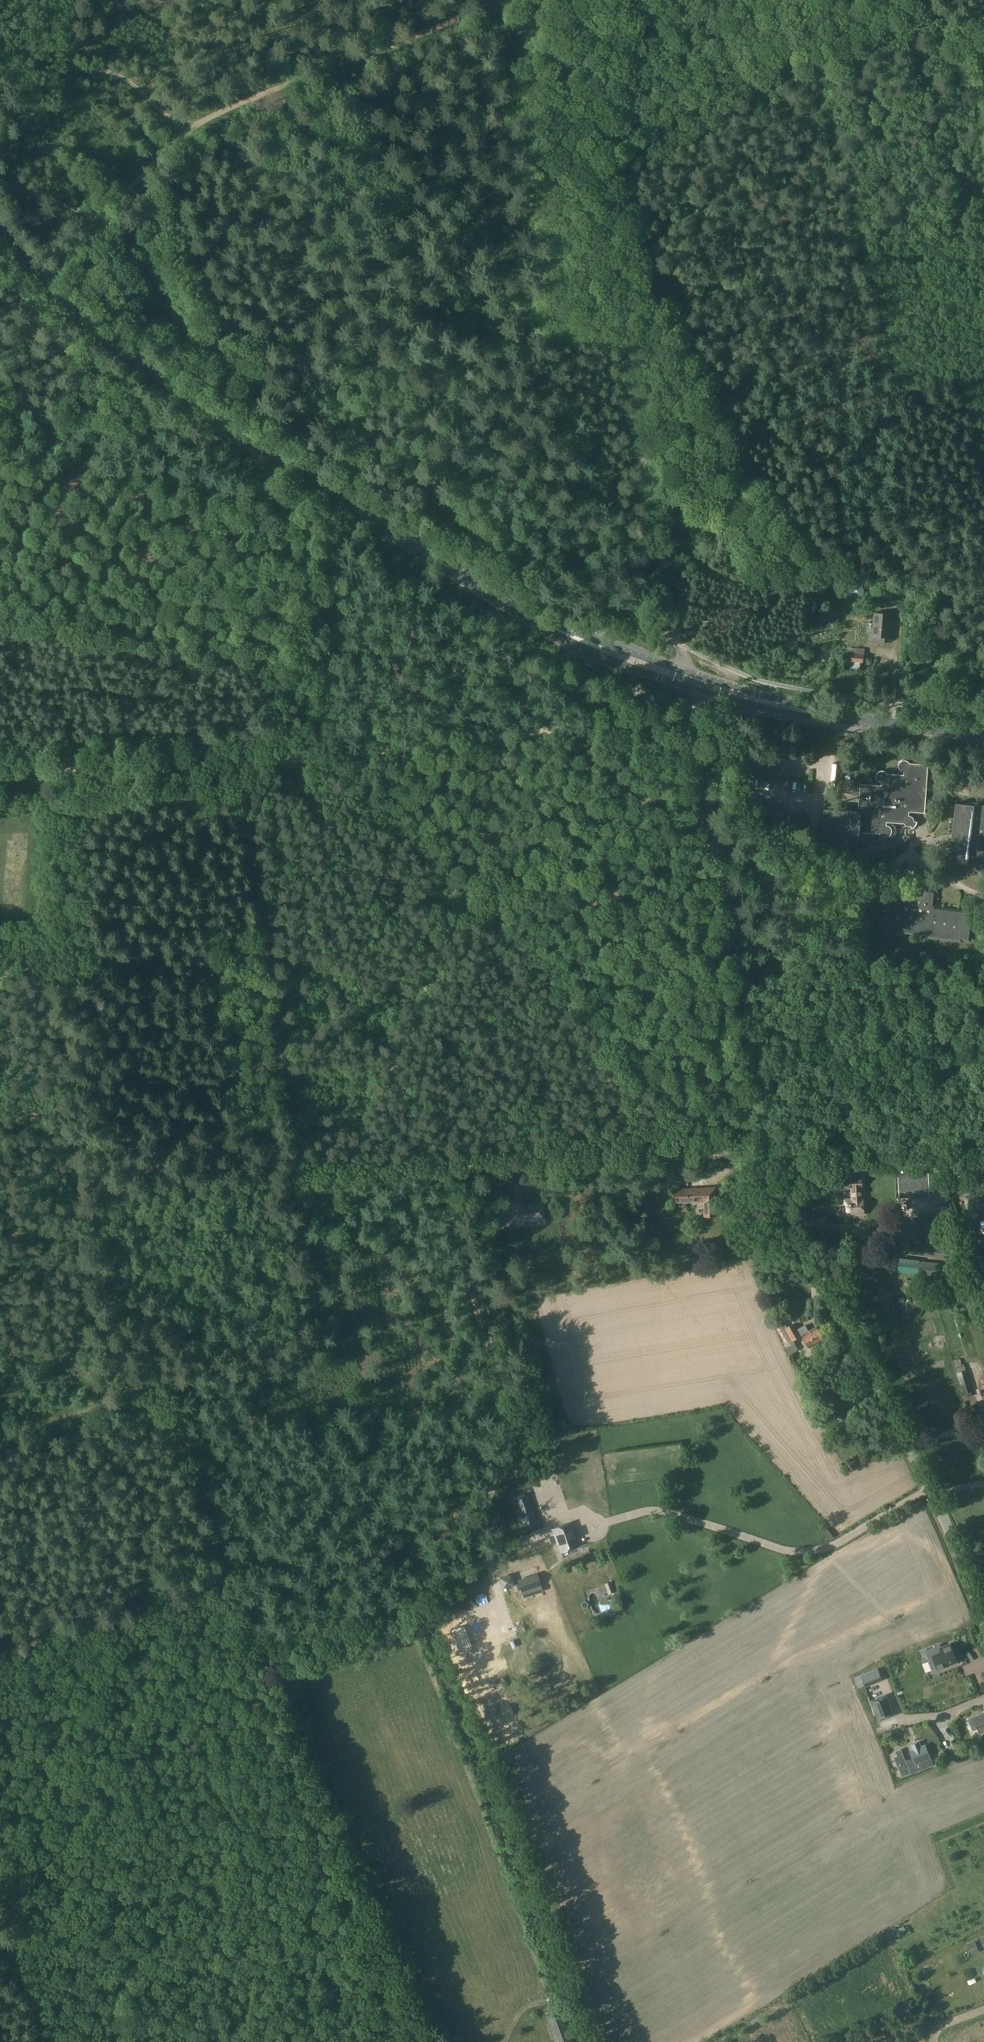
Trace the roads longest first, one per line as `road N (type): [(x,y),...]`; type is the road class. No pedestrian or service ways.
road 1 (track): [(394,2041),(252,1691),(240,1654),(242,1600),(176,1392),(289,1361),(313,1344),(296,1177),(553,1164)]
road 2 (secondary): [(686,686),(551,633),(172,394),(0,231)]
road 3 (track): [(676,643),(524,499),(465,385),(370,352),(317,346),(226,112)]
road 4 (unclassified): [(930,1486),(778,1203),(714,859)]
road 5 (track): [(244,1625),(333,1616),(417,1590),(488,1550),(487,1493),(507,1450),(442,1171)]
road 6 (track): [(905,394),(868,249),(637,317),(549,255)]
road 7 (track): [(553,1164),(983,1139)]
road 8 (track): [(296,1177),(241,766)]
road 9 (track): [(5,463),(287,506),(283,552),(332,583)]
road 10 (track): [(320,758),(684,715)]
road 11 (track): [(0,1939),(316,1846)]
road 12 (track): [(226,112),(524,0)]
road 13 (track): [(905,394),(714,443),(613,505)]
road 14 (track): [(0,766),(314,758)]
road 15 (secondary): [(983,737),(686,686)]
road 16 (track): [(293,1155),(0,1192)]
road 17 (track): [(320,758),(527,961)]
road 18 (track): [(740,1154),(527,961)]
road 19 (track): [(5,463),(49,280),(99,219)]
road 20 (track): [(549,255),(542,312),(553,389),(585,433),(613,505)]
road 21 (track): [(549,255),(507,6)]
road 22 (track): [(235,1574),(0,1652)]
road 23 (unclassified): [(578,1624),(593,1645),(613,1647),(774,1548)]
road 24 (track): [(553,1164),(527,961)]
road 25 (unclassified): [(774,1548),(661,1510),(586,1531)]
road 26 (track): [(0,1434),(176,1392)]
road 27 (unclassified): [(686,686),(684,715),(714,859)]
road 28 (track): [(332,583),(314,758)]
road 29 (unclassified): [(774,1548),(831,1546),(930,1486)]
road 30 (track): [(613,505),(676,643)]
road 31 (track): [(198,126),(121,77),(65,77)]
road 32 (track): [(99,219),(198,126)]
road 33 (unclassified): [(983,1617),(933,1493)]
road 34 (track): [(983,115),(930,0)]

